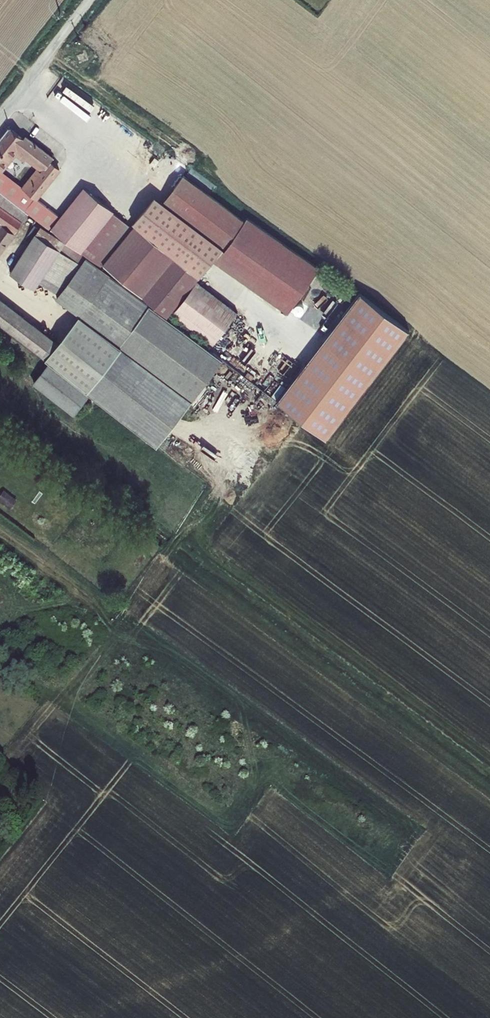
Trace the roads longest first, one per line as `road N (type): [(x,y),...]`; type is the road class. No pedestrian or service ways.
road 1 (tertiary): [(86,0),(0,114)]

